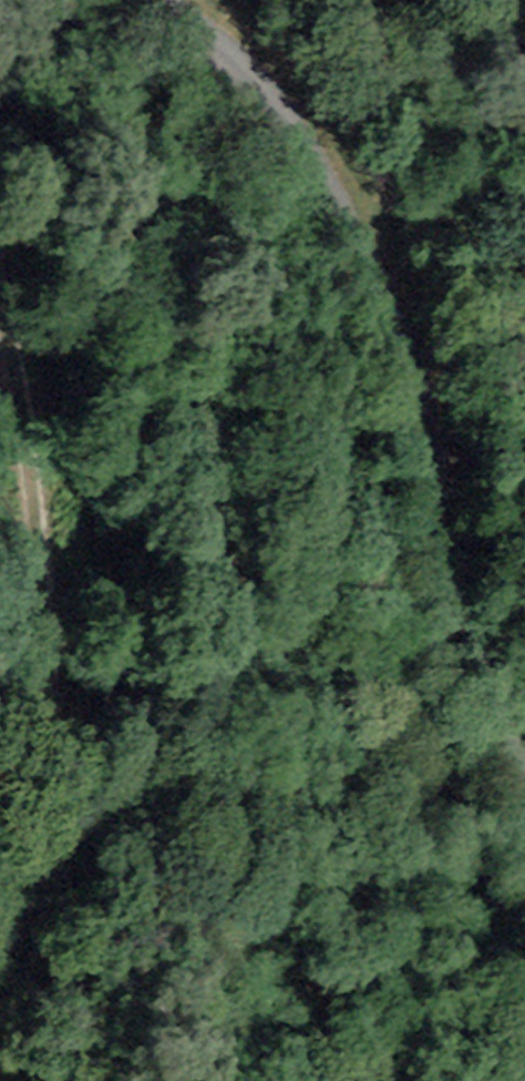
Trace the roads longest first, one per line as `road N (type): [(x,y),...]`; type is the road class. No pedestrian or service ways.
road 1 (unclassified): [(524,747),(478,649),(423,388),(323,161),(278,90),(162,0)]
road 2 (track): [(0,1026),(31,838),(43,585),(0,316)]

